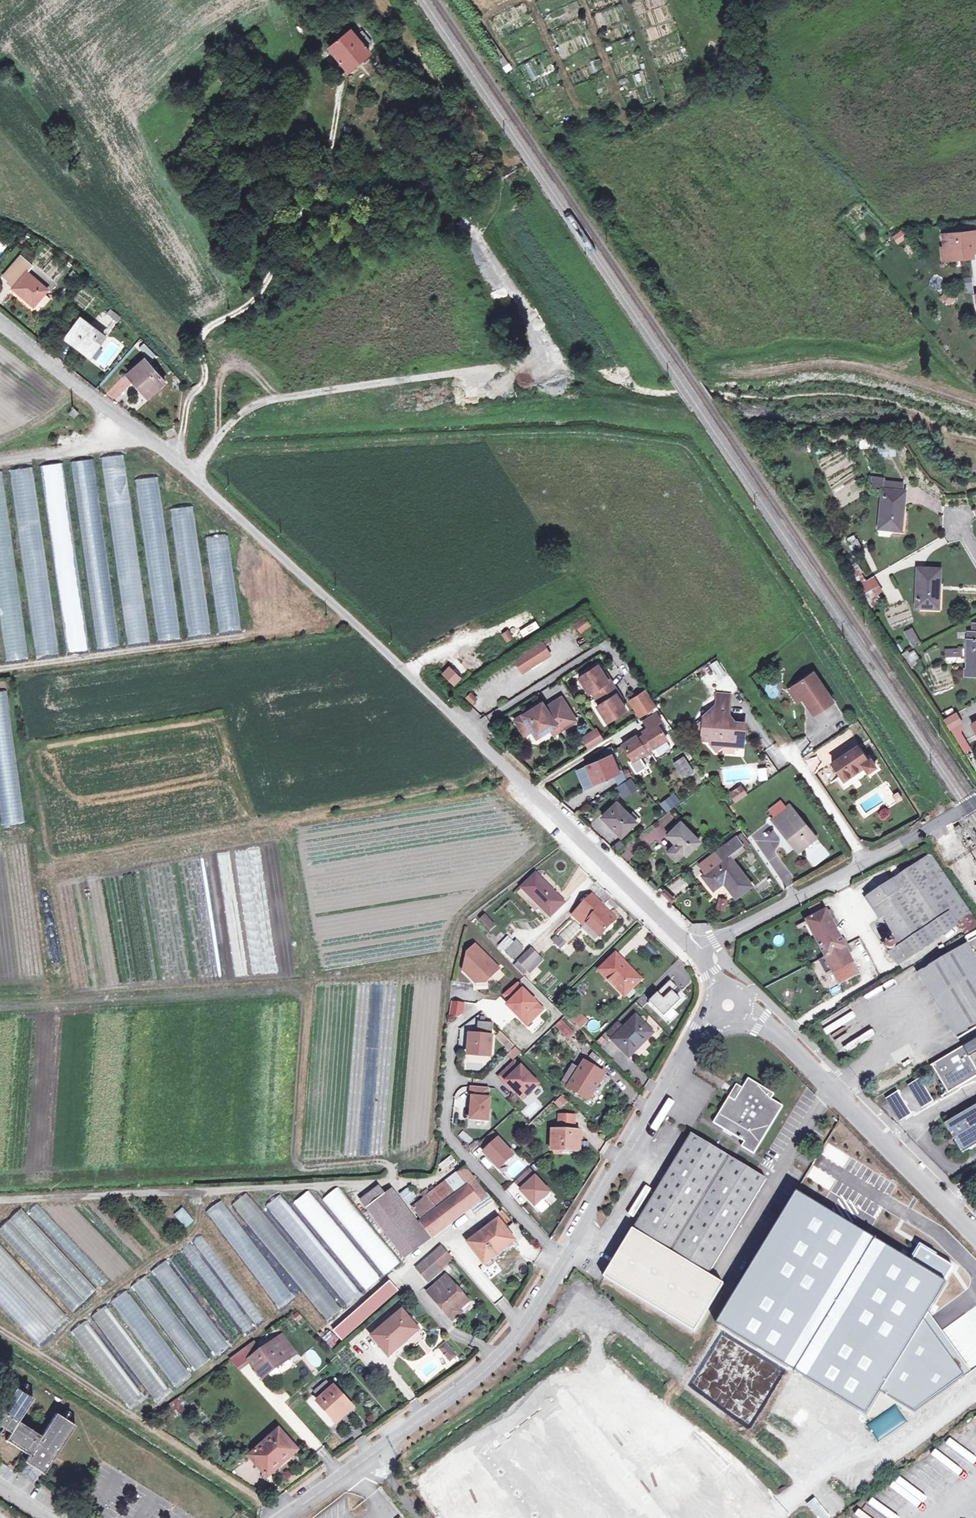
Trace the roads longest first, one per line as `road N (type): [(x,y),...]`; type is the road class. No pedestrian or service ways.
road 1 (unclassified): [(696,952),(199,464),(0,308)]
road 2 (unclassified): [(717,1016),(519,1334),(480,1374),(286,1517)]
road 3 (track): [(199,464),(251,398),(295,384),(555,355),(524,289),(486,235)]
road 4 (track): [(341,99),(309,205),(249,303),(202,338),(203,379),(184,405),(179,448)]
road 5 (unclassified): [(975,1230),(800,1056),(740,1017)]
road 6 (residential): [(696,952),(866,861)]
road 7 (residential): [(792,751),(866,861)]
road 8 (residential): [(866,861),(975,801)]

